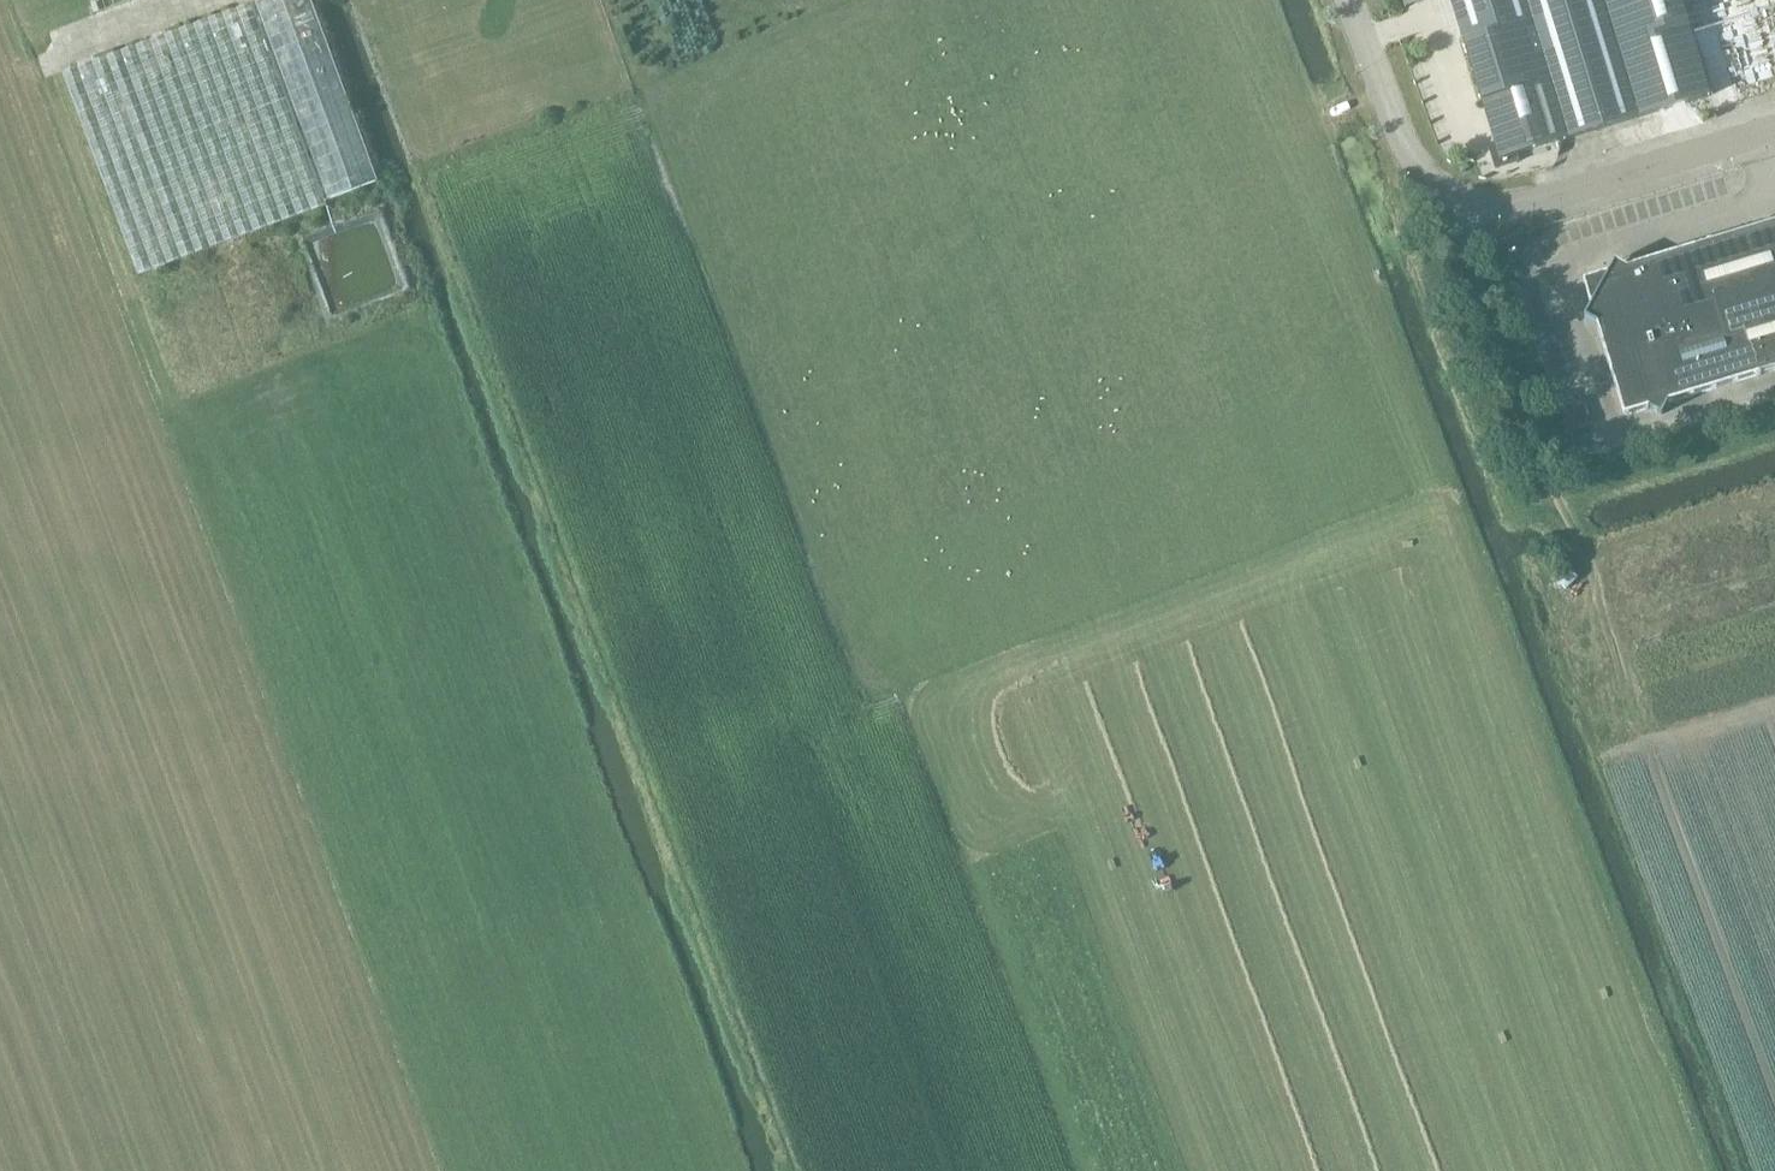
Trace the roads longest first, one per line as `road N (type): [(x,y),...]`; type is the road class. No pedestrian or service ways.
road 1 (unclassified): [(1348,0),(1412,160),(1437,193),(1483,211),(1556,206),(1774,138)]

